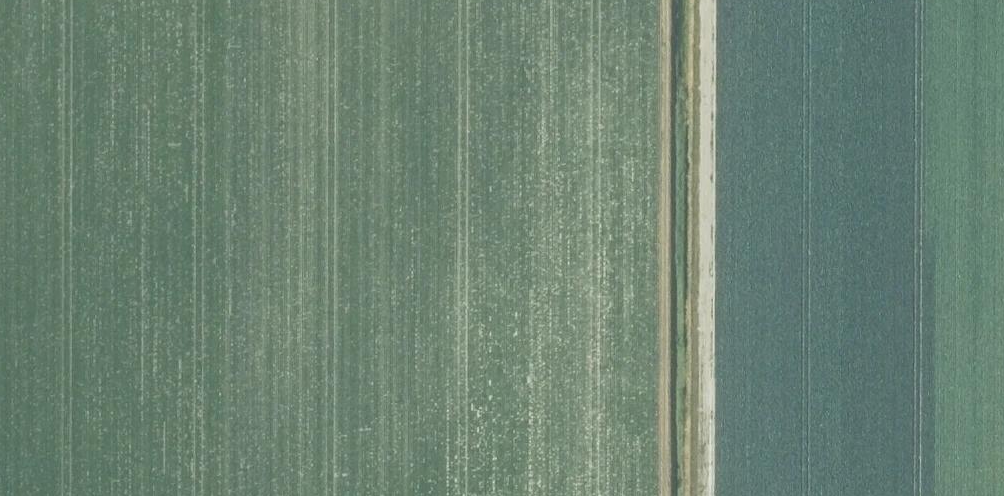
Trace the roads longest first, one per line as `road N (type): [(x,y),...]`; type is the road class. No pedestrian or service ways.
road 1 (track): [(703,495),(705,0)]

